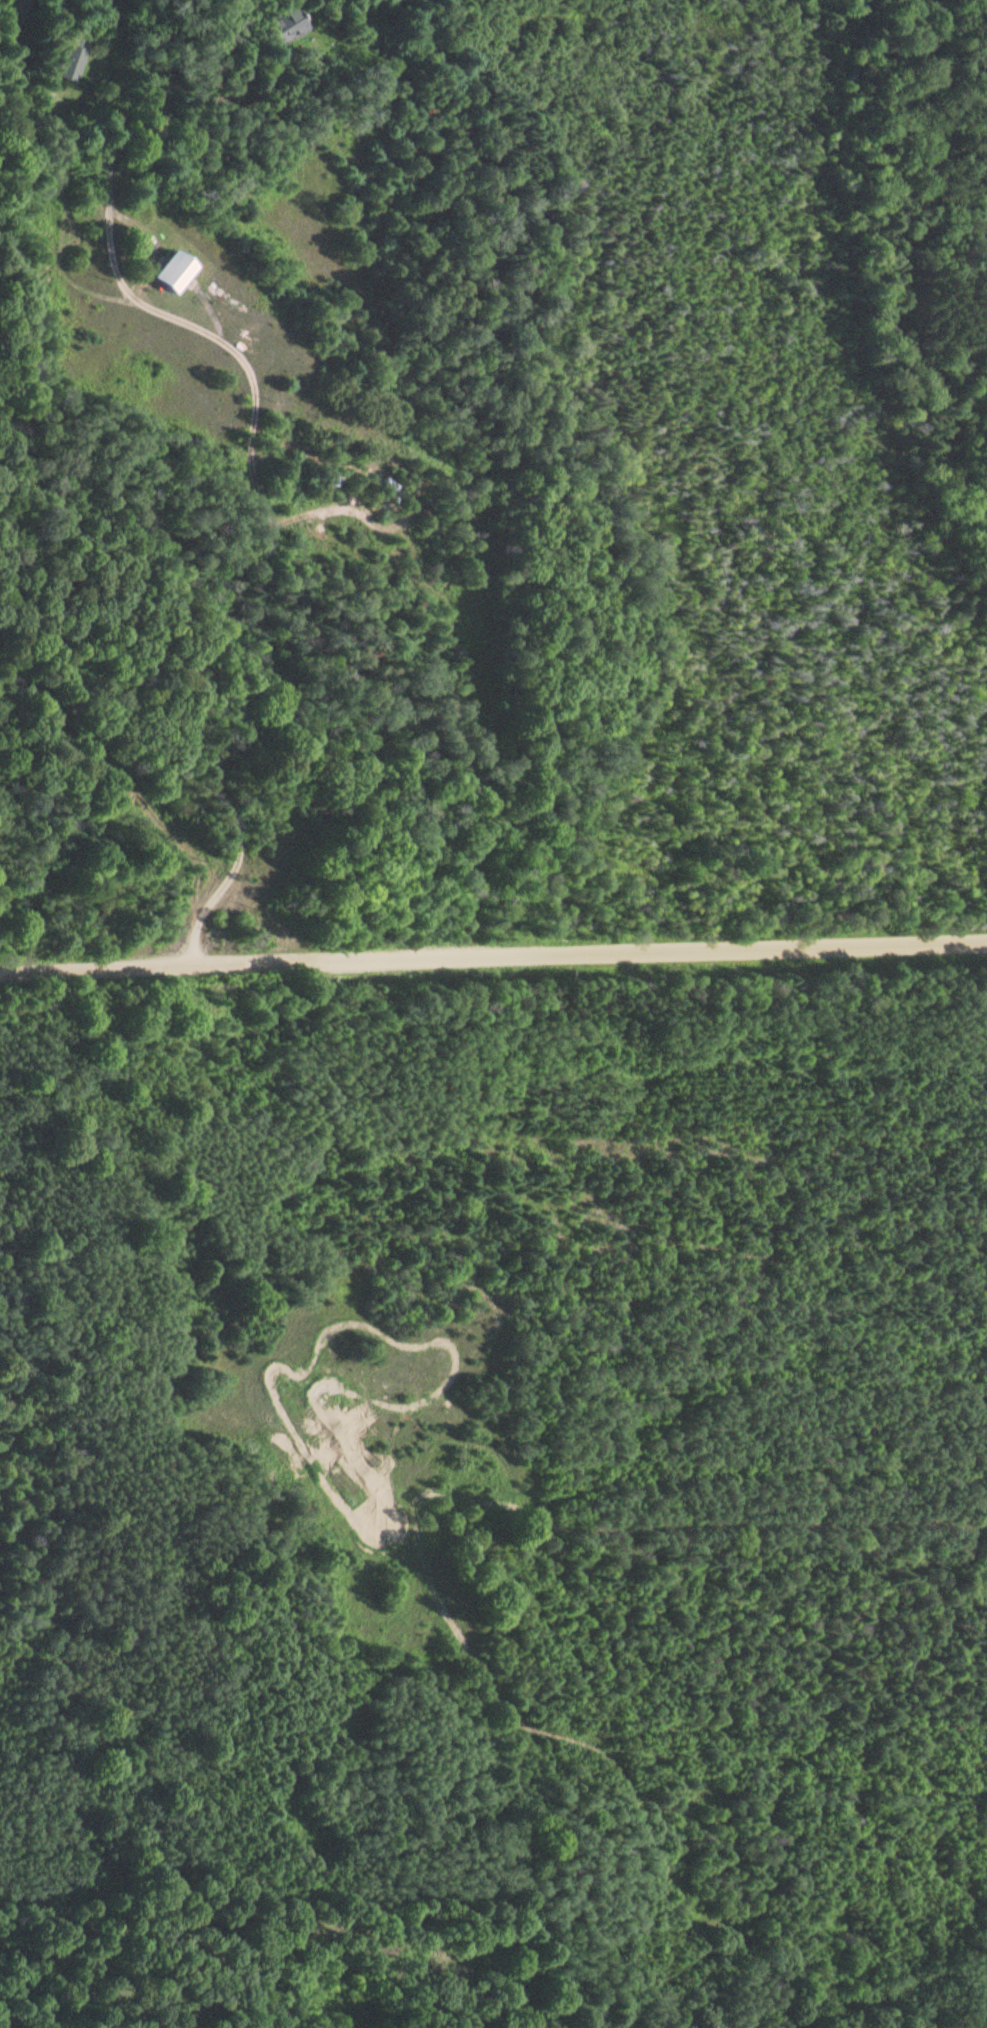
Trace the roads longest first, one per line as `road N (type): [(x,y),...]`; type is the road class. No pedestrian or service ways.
road 1 (residential): [(986,942),(0,965)]
road 2 (track): [(54,963),(50,699),(0,647)]

